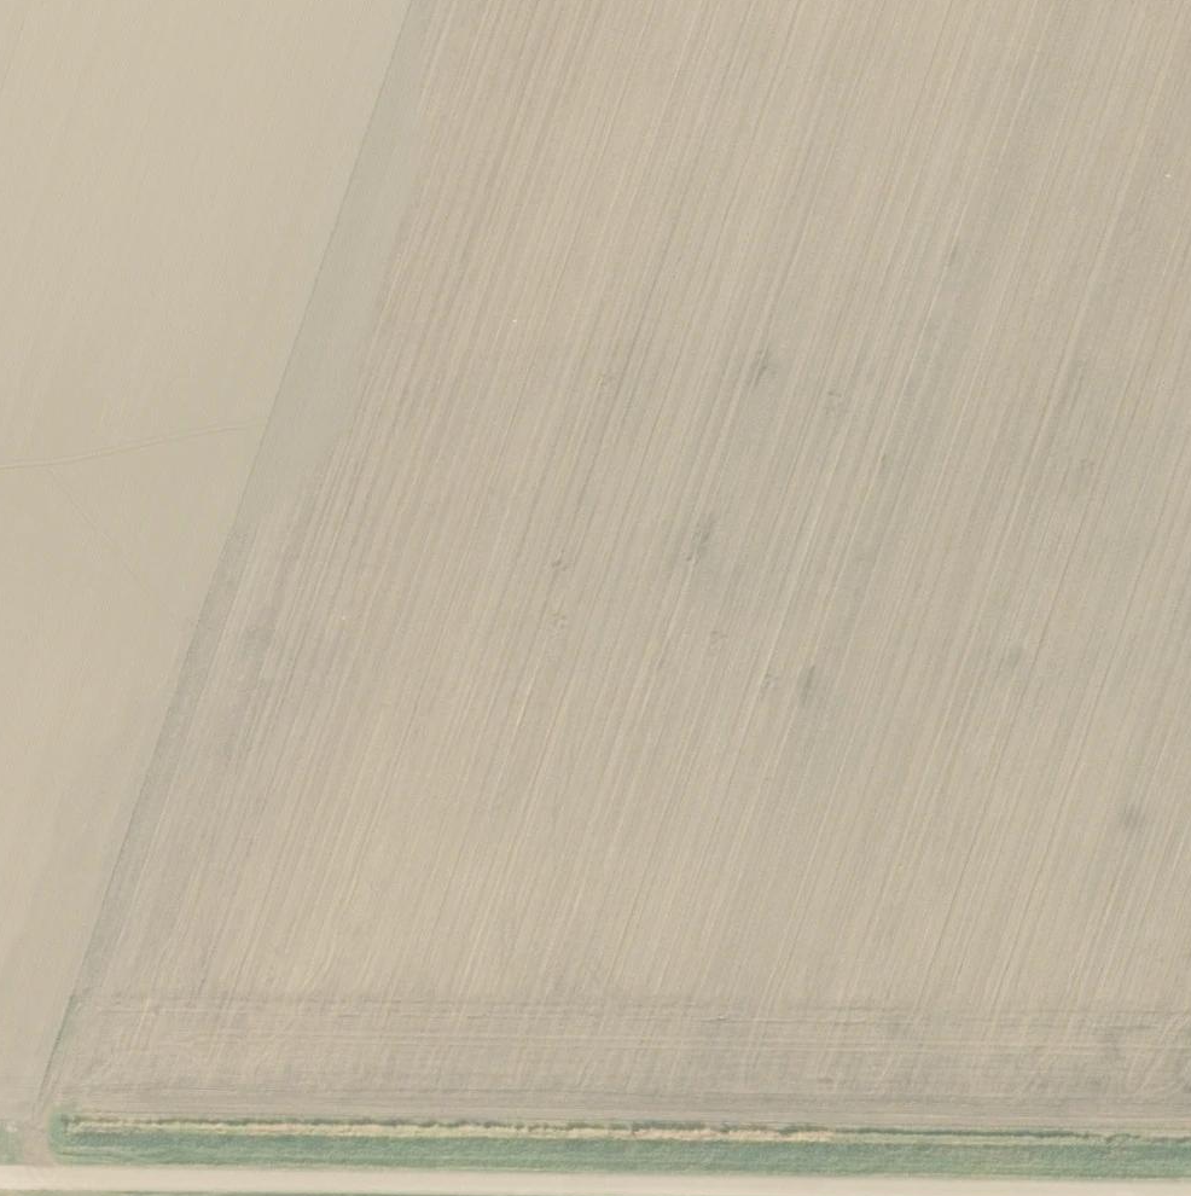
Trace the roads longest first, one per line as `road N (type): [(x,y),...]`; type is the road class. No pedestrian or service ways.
road 1 (unclassified): [(1190,1190),(0,1174)]

